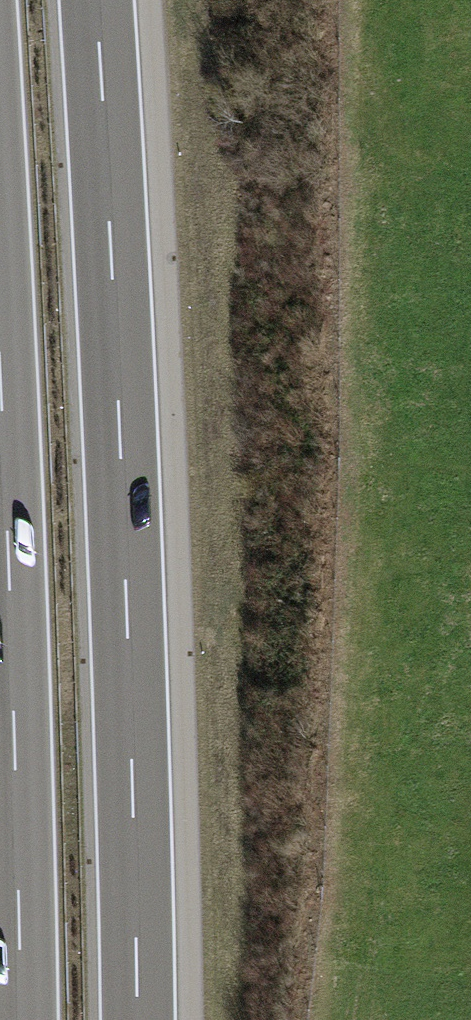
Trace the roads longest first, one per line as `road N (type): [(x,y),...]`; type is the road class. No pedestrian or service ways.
road 1 (motorway): [(137,1019),(96,0)]
road 2 (motorway): [(0,356),(21,1019)]

